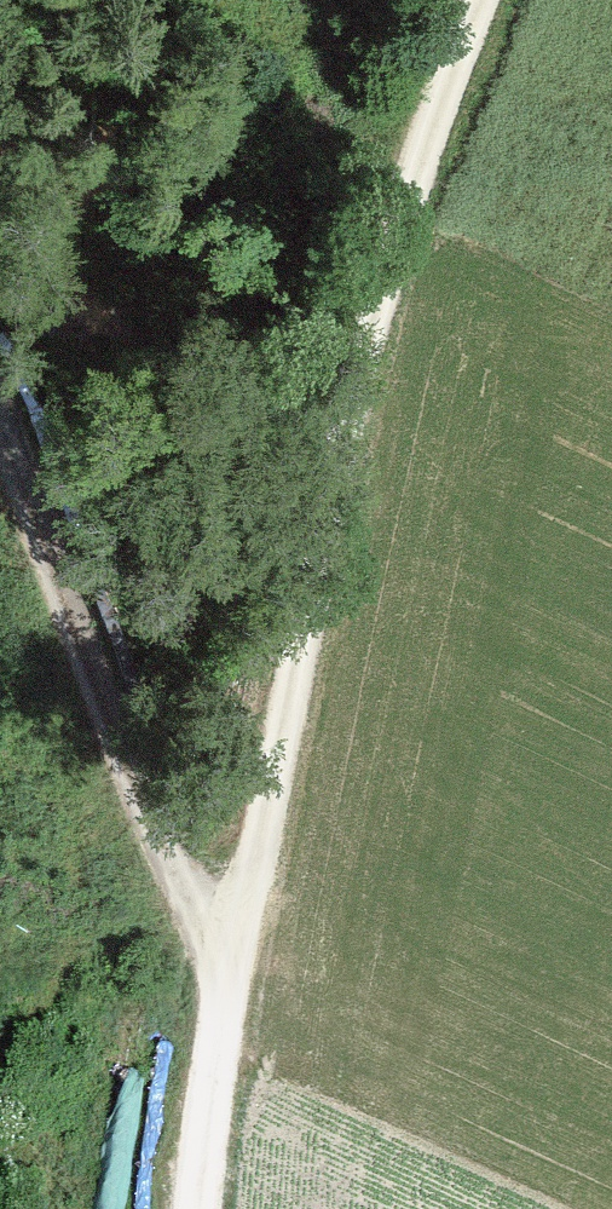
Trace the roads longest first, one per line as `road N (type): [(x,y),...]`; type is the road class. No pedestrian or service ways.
road 1 (track): [(497,0),(370,317),(265,831),(204,1208)]
road 2 (track): [(232,1071),(0,400)]

